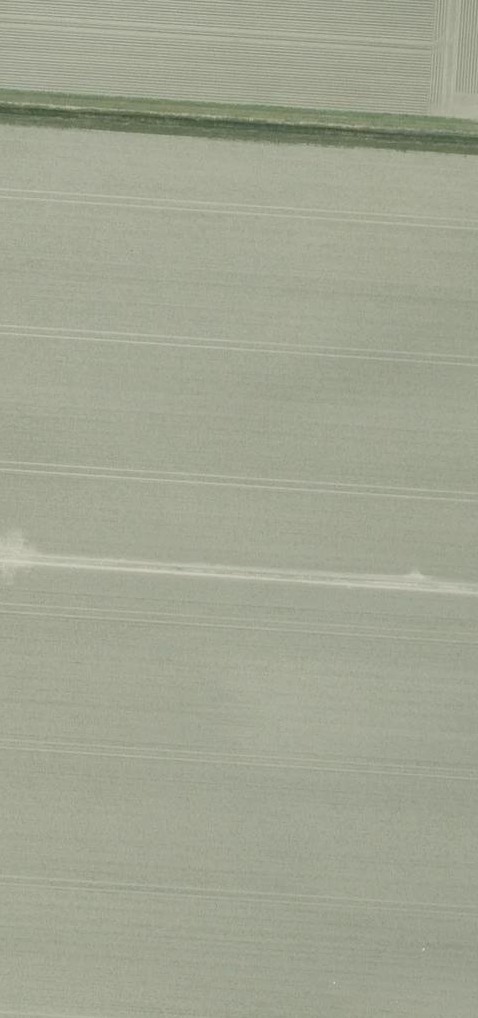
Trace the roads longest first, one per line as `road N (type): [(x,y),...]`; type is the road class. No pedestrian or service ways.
road 1 (track): [(477,591),(0,559)]

